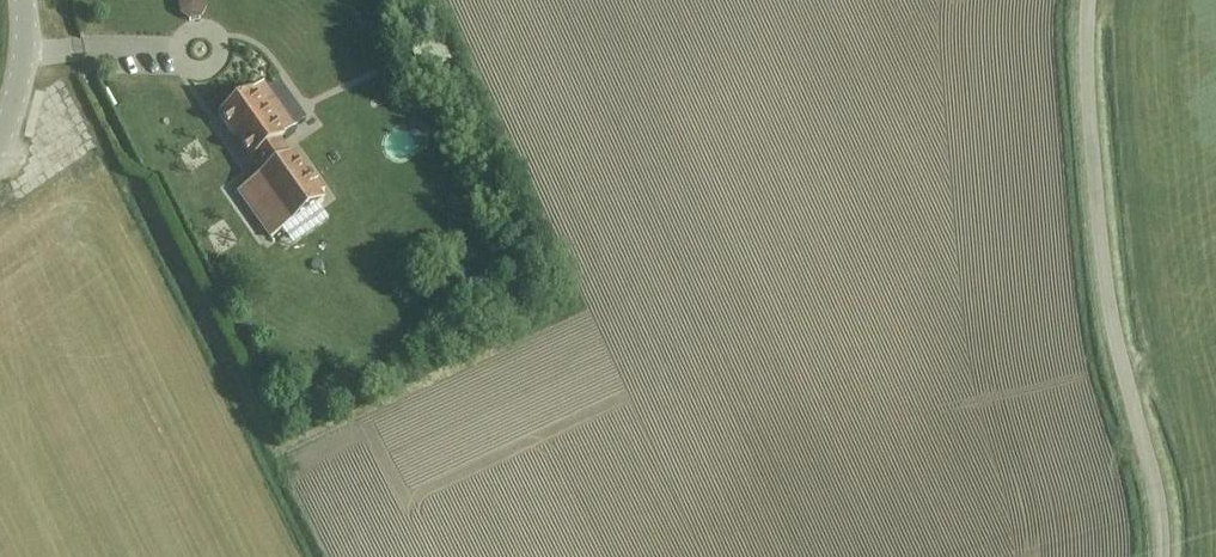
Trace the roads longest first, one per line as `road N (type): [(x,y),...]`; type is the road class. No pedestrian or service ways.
road 1 (unclassified): [(1088,0),(1089,100),(1114,325),(1156,482),(1164,556)]
road 2 (tertiary): [(0,142),(25,69),(25,0)]

